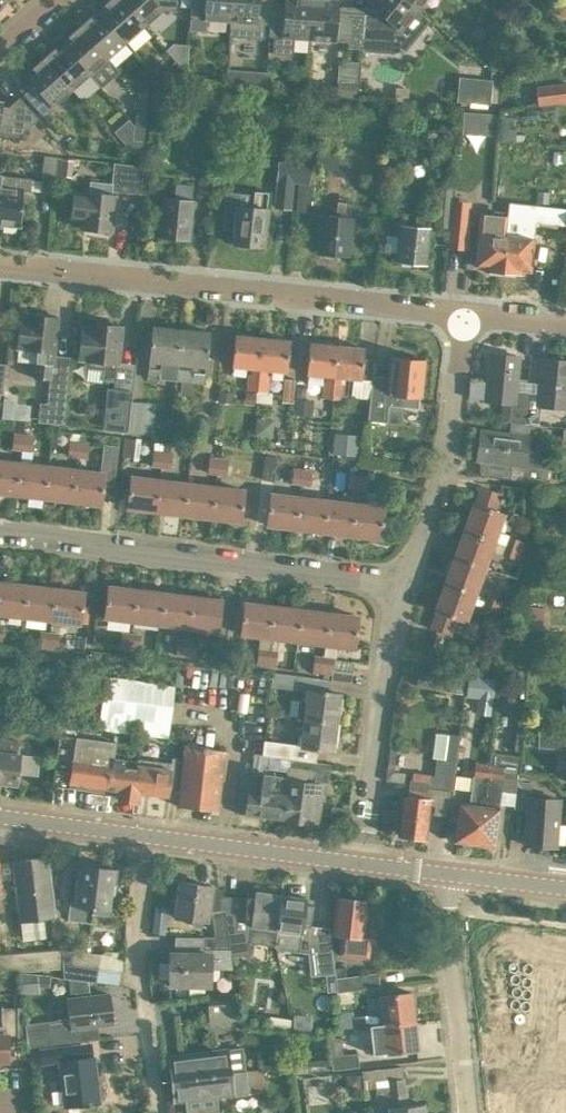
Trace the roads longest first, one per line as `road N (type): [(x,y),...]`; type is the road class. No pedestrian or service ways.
road 1 (residential): [(466,311),(0,264)]
road 2 (residential): [(407,582),(0,534)]
road 3 (residential): [(364,863),(393,627),(407,582)]
road 4 (residential): [(407,582),(445,471),(466,311)]
road 5 (residential): [(158,1112),(137,945),(145,835)]
road 6 (residential): [(469,1112),(446,909),(449,874)]
road 7 (tertiary): [(364,863),(145,835)]
road 8 (tertiary): [(145,835),(0,816)]

